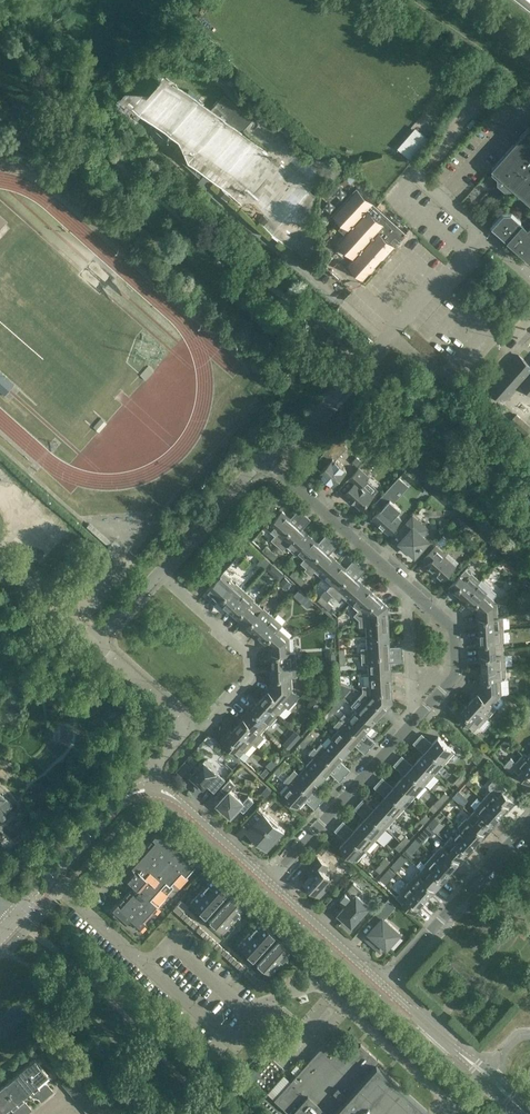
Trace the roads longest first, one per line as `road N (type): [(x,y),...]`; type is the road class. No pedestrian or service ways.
road 1 (unclassified): [(264,456),(309,425),(484,236)]
road 2 (residential): [(53,880),(134,958),(156,960),(172,945),(249,1013)]
road 3 (residential): [(249,1013),(261,1003),(325,989),(437,1094)]
road 4 (residential): [(188,726),(209,720),(248,677),(247,655),(158,574)]
road 5 (residential): [(382,985),(529,820)]
road 6 (residential): [(268,883),(414,723)]
road 7 (residential): [(406,584),(264,456)]
road 8 (residential): [(414,723),(456,675),(454,629),(406,584)]
road 9 (unclassified): [(158,574),(264,456)]
road 10 (tertiary): [(382,985),(268,883)]
road 11 (tertiary): [(268,883),(178,801),(150,790)]
road 12 (residential): [(414,723),(406,584)]
road 13 (tertiary): [(53,880),(127,796),(150,790)]
road 14 (unclassified): [(97,642),(0,554)]
road 15 (unclassified): [(188,726),(97,642)]

